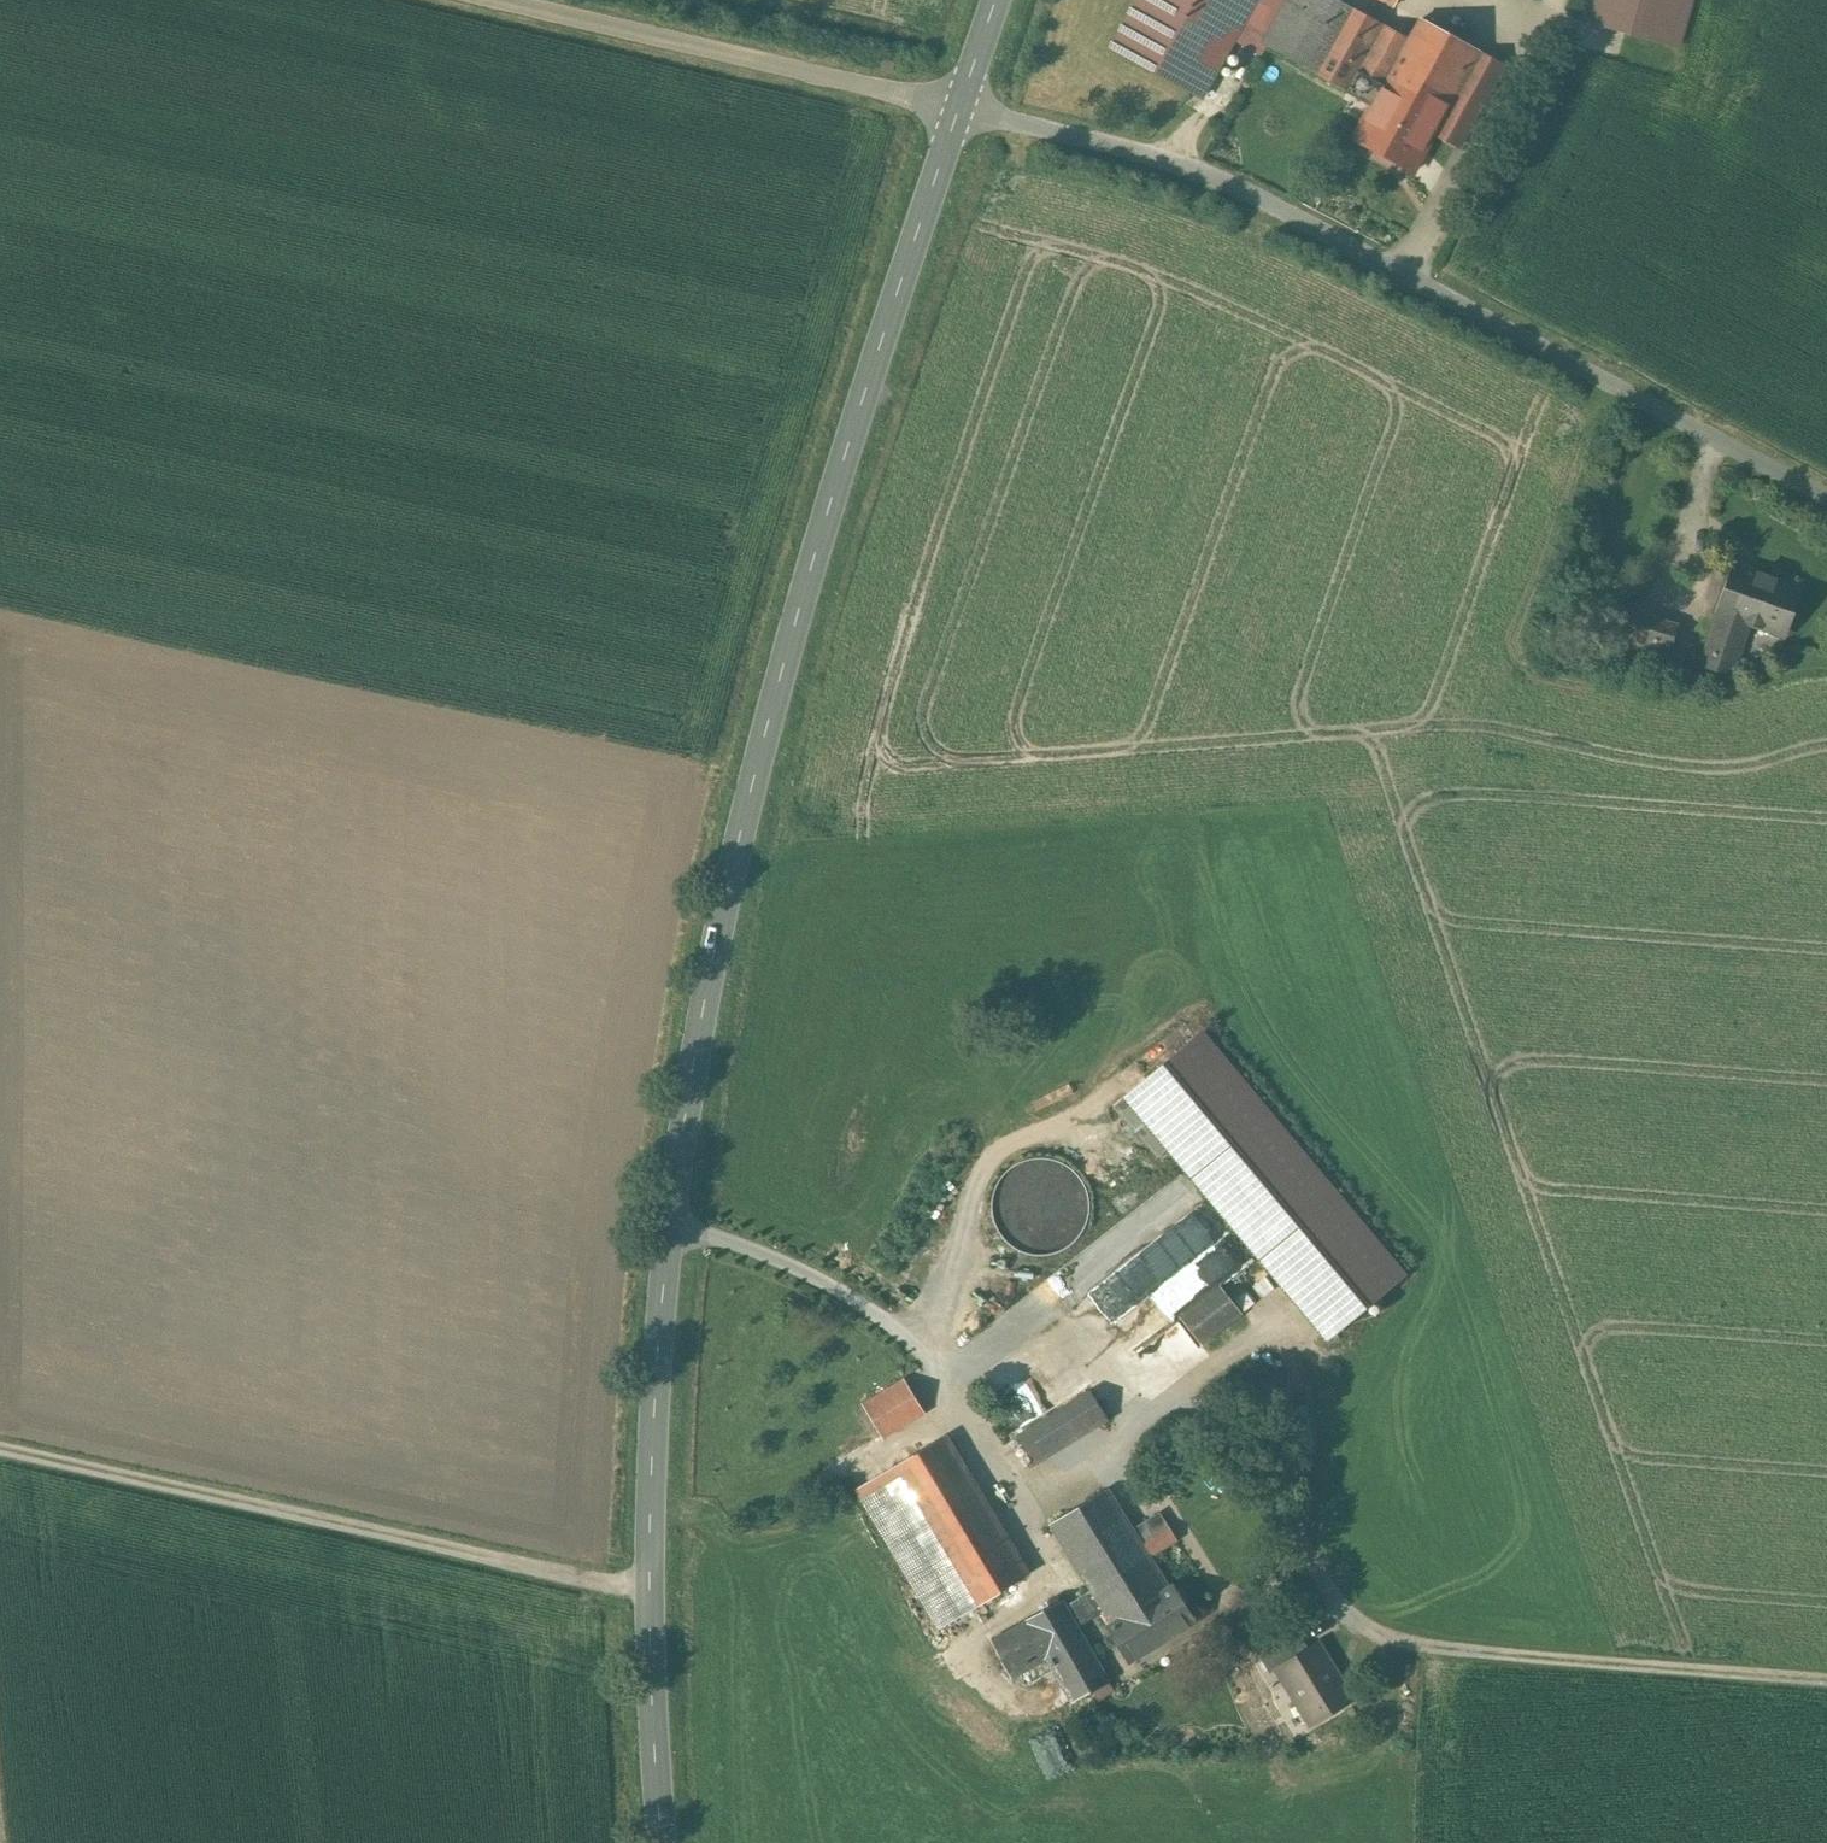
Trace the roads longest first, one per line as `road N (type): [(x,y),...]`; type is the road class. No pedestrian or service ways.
road 1 (tertiary): [(960,105),(756,773),(699,1037),(664,1268),(653,1456),(663,1842)]
road 2 (unclassified): [(1826,494),(1203,173),(960,105)]
road 3 (track): [(0,1436),(651,1578)]
road 4 (unclassified): [(960,105),(538,0)]
road 5 (track): [(1395,1624),(1505,1644),(1826,1669)]

